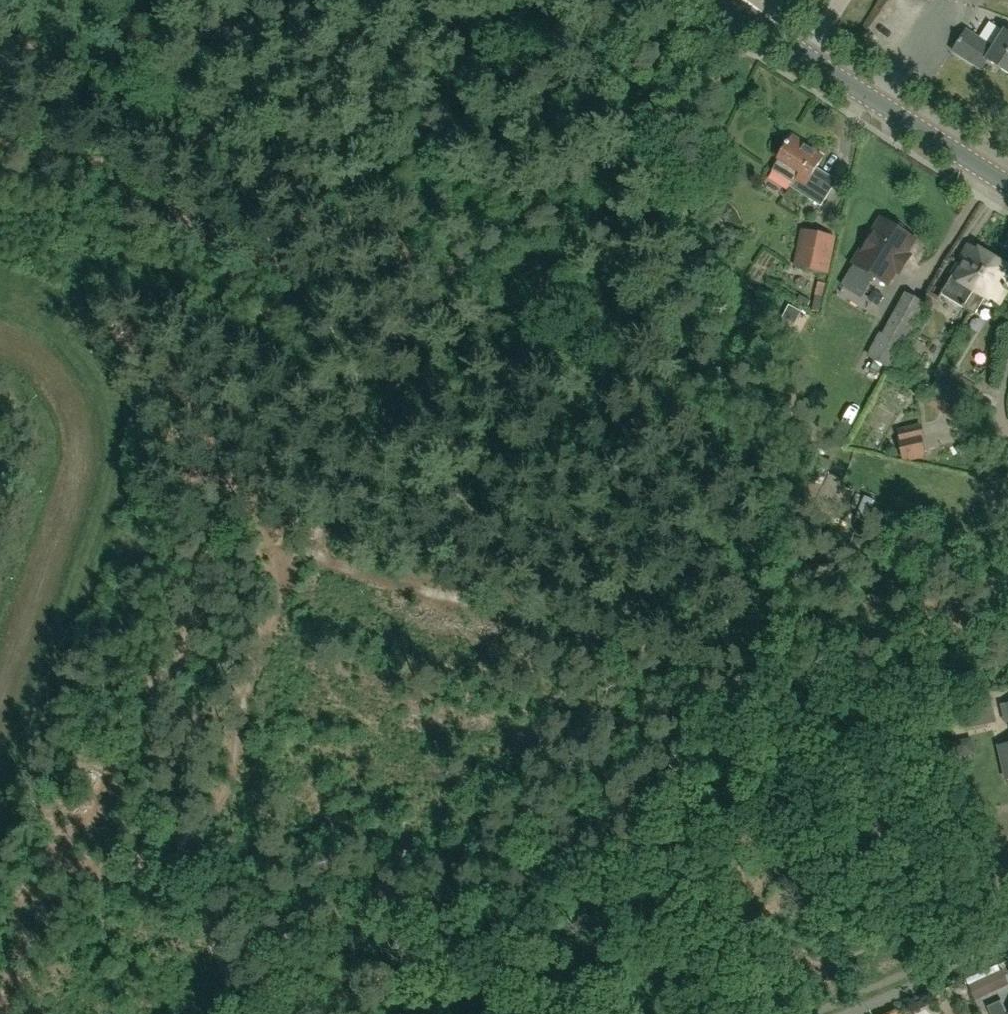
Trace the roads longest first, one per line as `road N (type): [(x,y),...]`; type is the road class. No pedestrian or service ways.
road 1 (primary): [(1007,185),(780,40)]
road 2 (residential): [(1007,942),(851,1013)]

